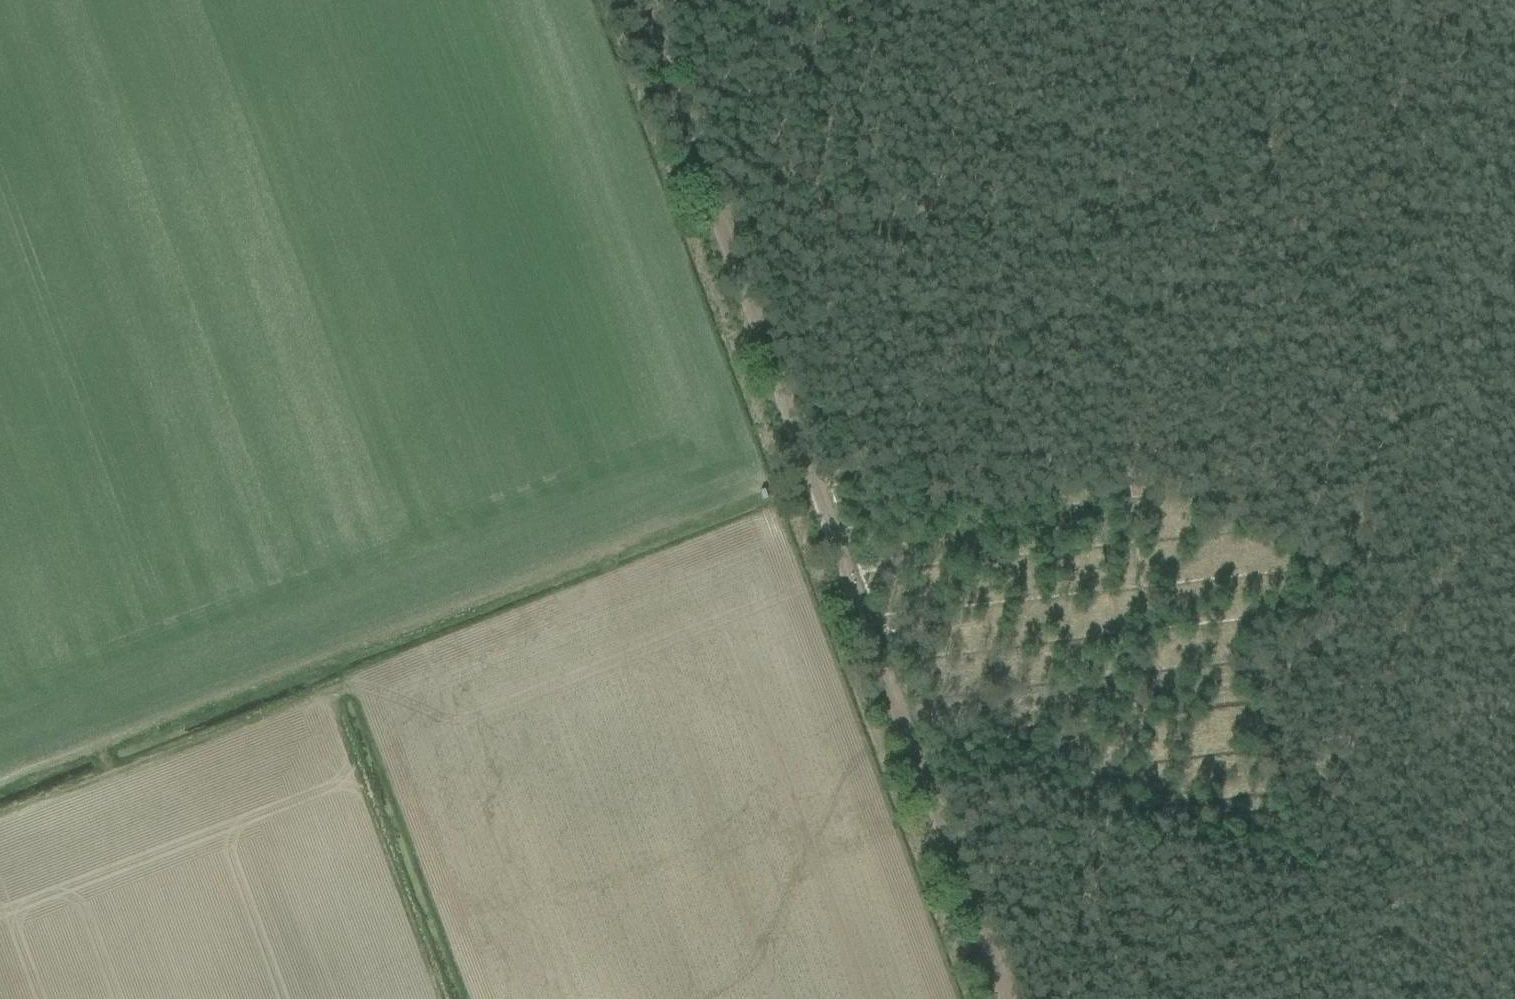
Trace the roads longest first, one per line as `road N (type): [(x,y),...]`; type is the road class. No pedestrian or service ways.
road 1 (track): [(993,998),(629,0)]
road 2 (track): [(449,998),(335,687),(0,822)]

